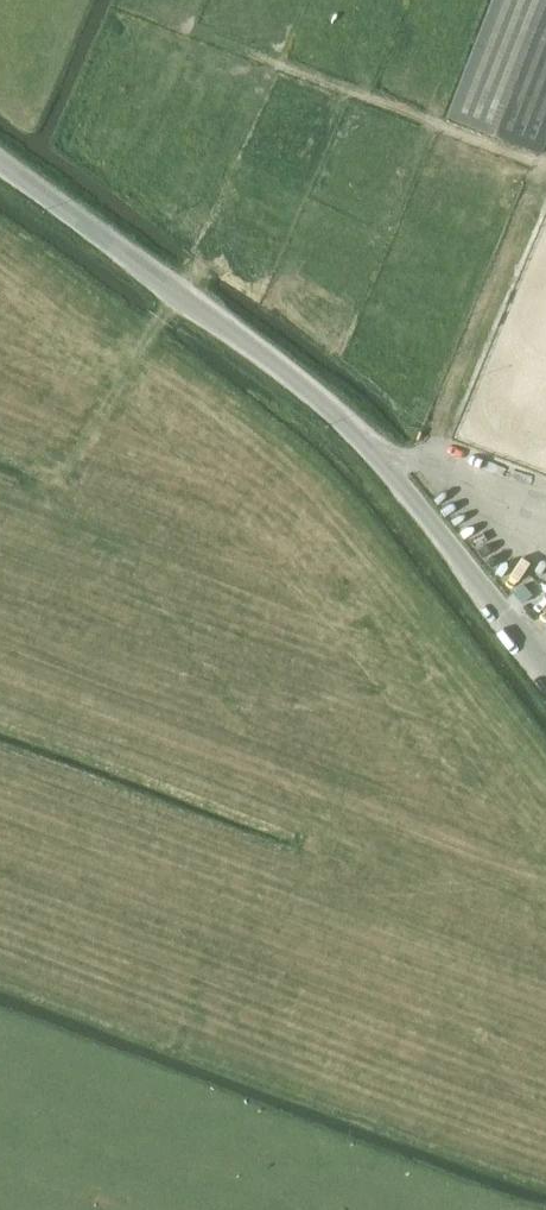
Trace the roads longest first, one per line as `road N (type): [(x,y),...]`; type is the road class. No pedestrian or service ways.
road 1 (unclassified): [(545,670),(333,412),(0,163)]
road 2 (track): [(213,251),(86,407),(36,497),(0,511)]

